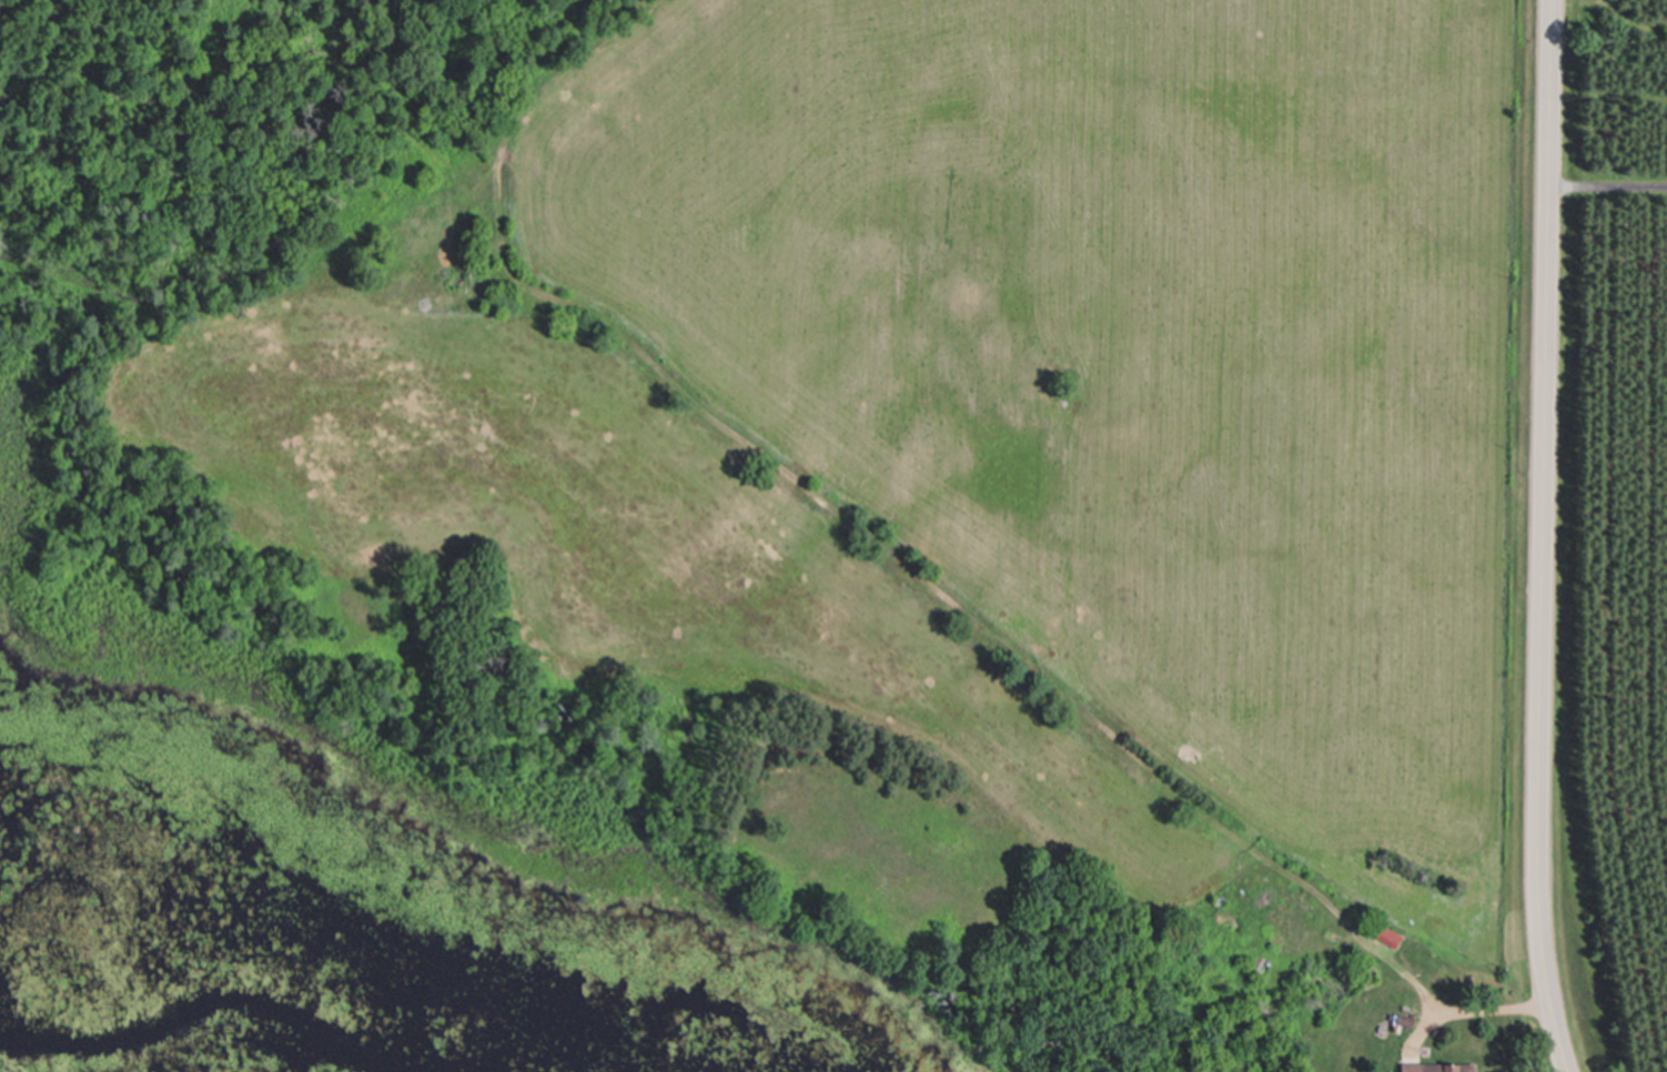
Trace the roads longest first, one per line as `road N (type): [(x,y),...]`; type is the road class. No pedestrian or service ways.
road 1 (secondary): [(1566,1071),(1546,992),(1537,903),(1550,0)]

